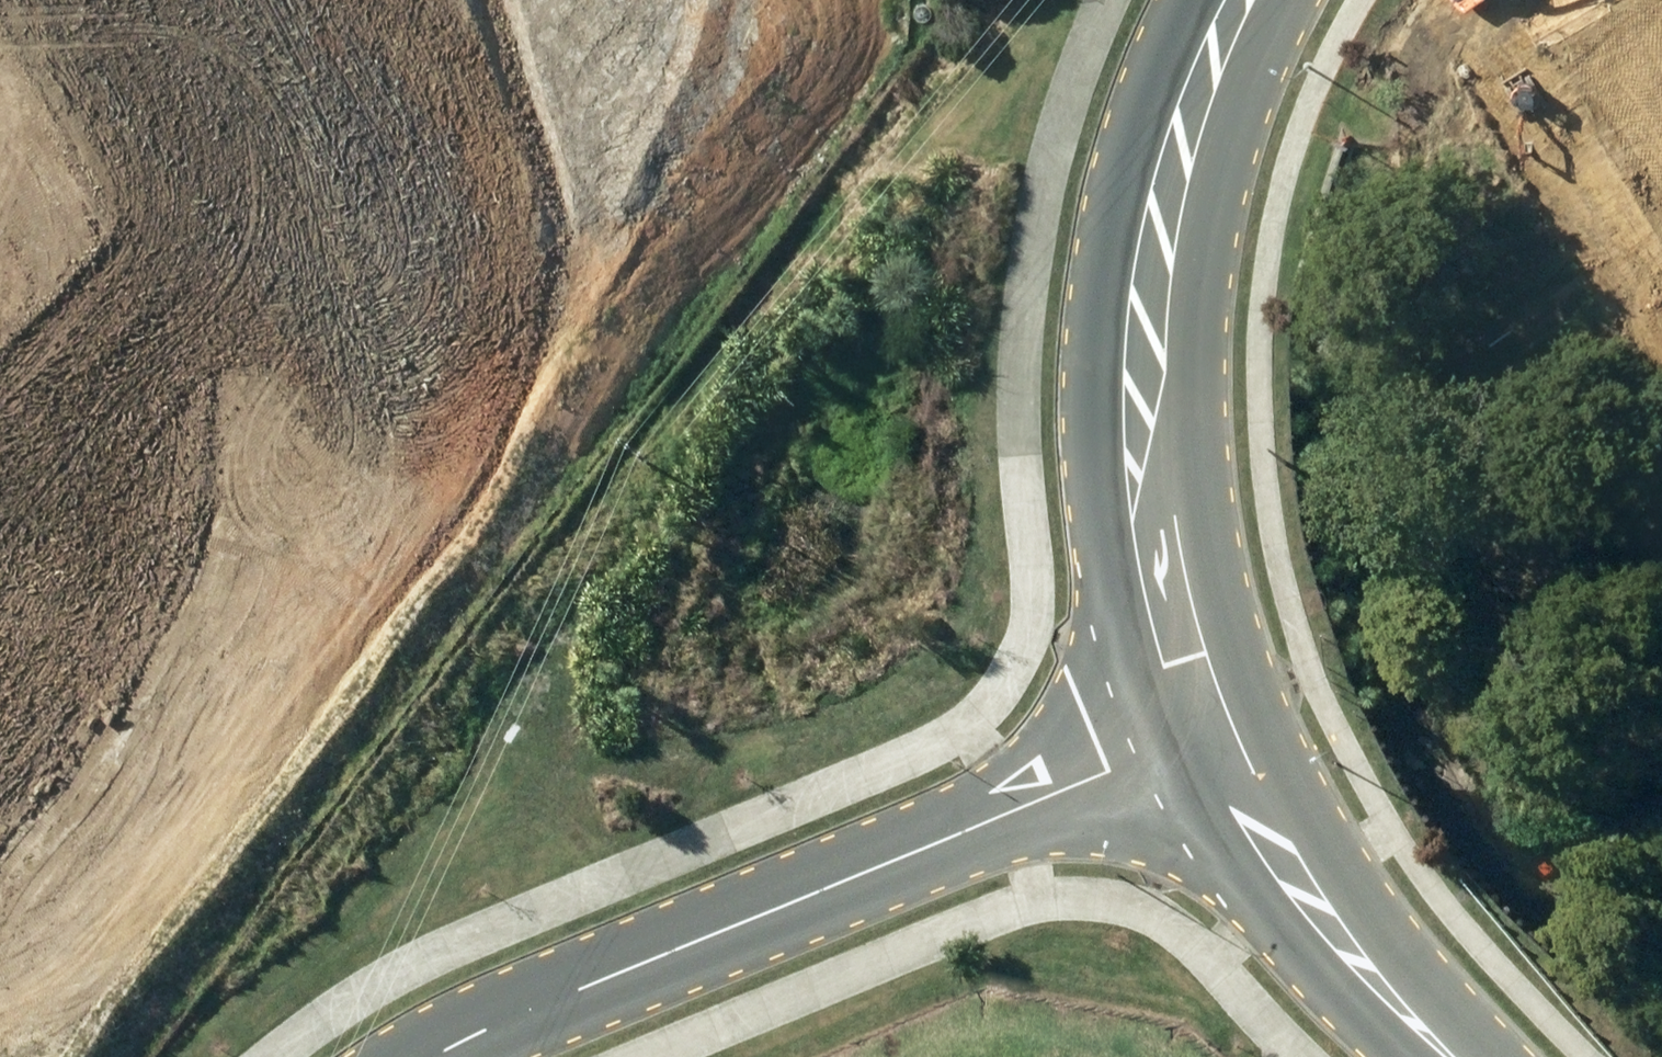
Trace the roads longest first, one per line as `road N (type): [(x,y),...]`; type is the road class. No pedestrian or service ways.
road 1 (residential): [(438,1056),(524,1010),(1209,728)]
road 2 (residential): [(376,1056),(875,429)]
road 3 (secondary): [(875,429),(561,258),(236,0)]
road 4 (tertiary): [(1241,0),(1208,61),(1175,166),(1155,253),(1145,357),(1145,448),(1159,533),(1209,728)]
road 5 (secondary): [(414,0),(642,181),(875,429)]
road 6 (tertiary): [(875,429),(1224,0)]
road 7 (tertiary): [(1209,728),(875,429)]
road 8 (tertiary): [(1209,728),(1328,923),(1443,1056)]
road 9 (unknown): [(183,760),(0,629)]

